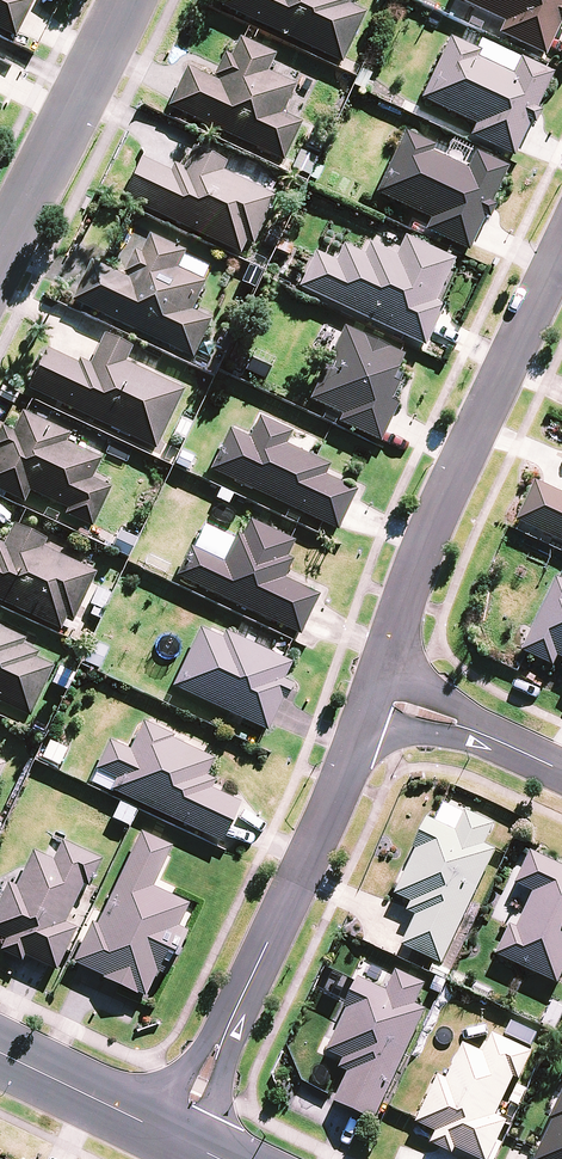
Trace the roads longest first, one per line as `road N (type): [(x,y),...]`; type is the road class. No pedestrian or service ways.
road 1 (residential): [(561,251),(435,516),(373,698)]
road 2 (residential): [(373,698),(178,1141)]
road 3 (residential): [(127,0),(0,261)]
road 4 (residential): [(561,772),(469,728),(373,698)]
road 5 (tertiary): [(178,1141),(0,1051)]

